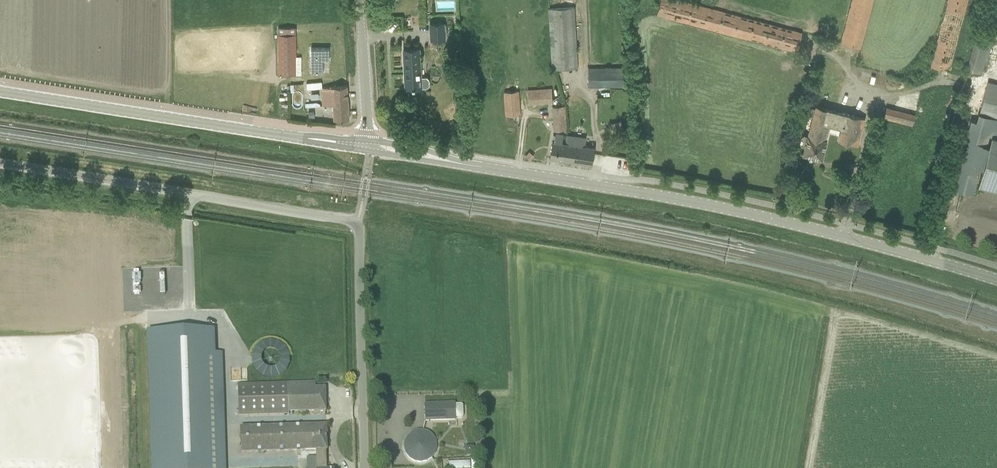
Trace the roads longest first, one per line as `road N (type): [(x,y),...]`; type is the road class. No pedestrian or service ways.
road 1 (unclassified): [(364,467),(357,223),(0,164)]
road 2 (tertiary): [(996,280),(817,228),(468,165)]
road 3 (tertiary): [(295,137),(0,92)]
road 4 (tertiary): [(369,141),(360,0)]

